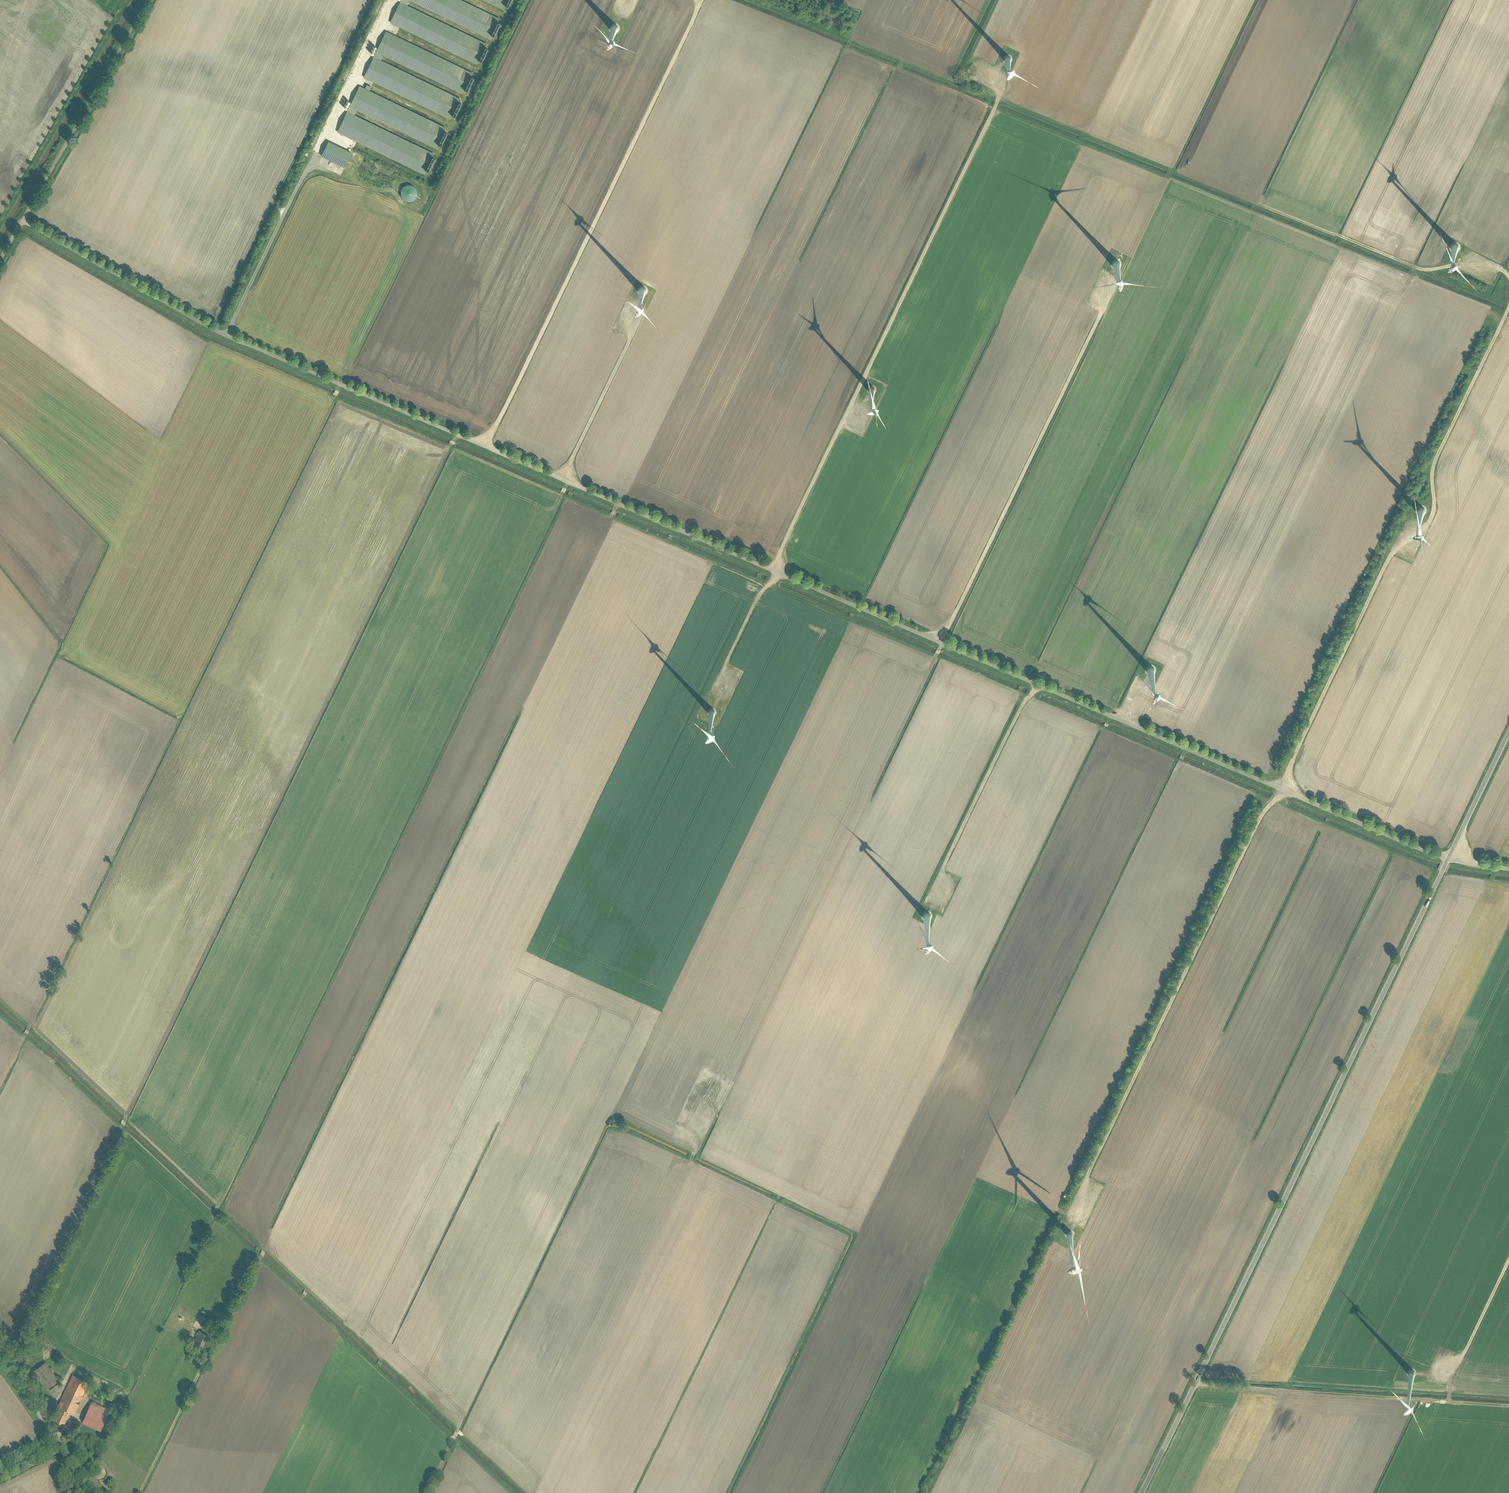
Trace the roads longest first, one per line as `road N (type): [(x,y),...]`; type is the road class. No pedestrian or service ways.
road 1 (unclassified): [(228,335),(1448,859)]
road 2 (tertiary): [(1448,859),(1143,1492)]
road 3 (track): [(717,684),(995,106),(993,71)]
road 4 (track): [(1281,787),(1402,532),(1422,529),(1433,515),(1432,469),(1508,306)]
road 5 (track): [(485,446),(700,0)]
road 6 (track): [(1288,790),(1265,811),(1075,1202)]
road 7 (track): [(934,638),(953,617),(1114,287)]
road 8 (track): [(140,1492),(257,1255)]
road 9 (track): [(0,1355),(120,1120)]
road 10 (unclassified): [(18,218),(145,0)]
road 11 (unclassified): [(18,218),(228,335)]
road 12 (track): [(1039,683),(929,894)]
road 13 (unclassified): [(228,335),(317,154)]
road 14 (track): [(563,479),(643,311)]
road 15 (track): [(1508,276),(1493,265),(1411,265),(1335,232)]
road 16 (tertiary): [(1508,733),(1448,859)]
road 17 (track): [(1508,1259),(1451,1378)]

